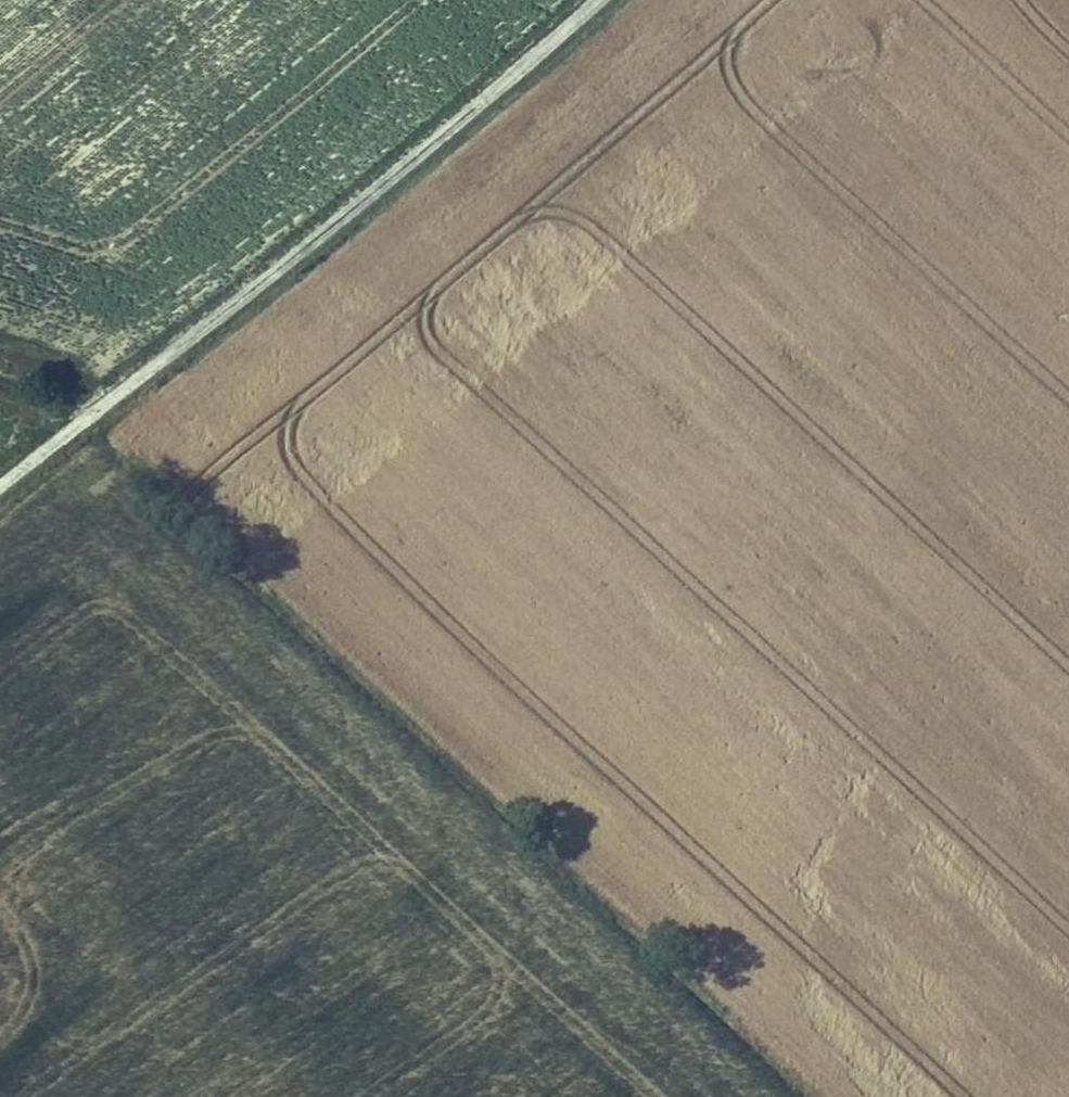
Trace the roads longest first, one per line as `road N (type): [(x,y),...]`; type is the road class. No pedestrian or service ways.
road 1 (track): [(611,0),(298,278),(0,509)]

